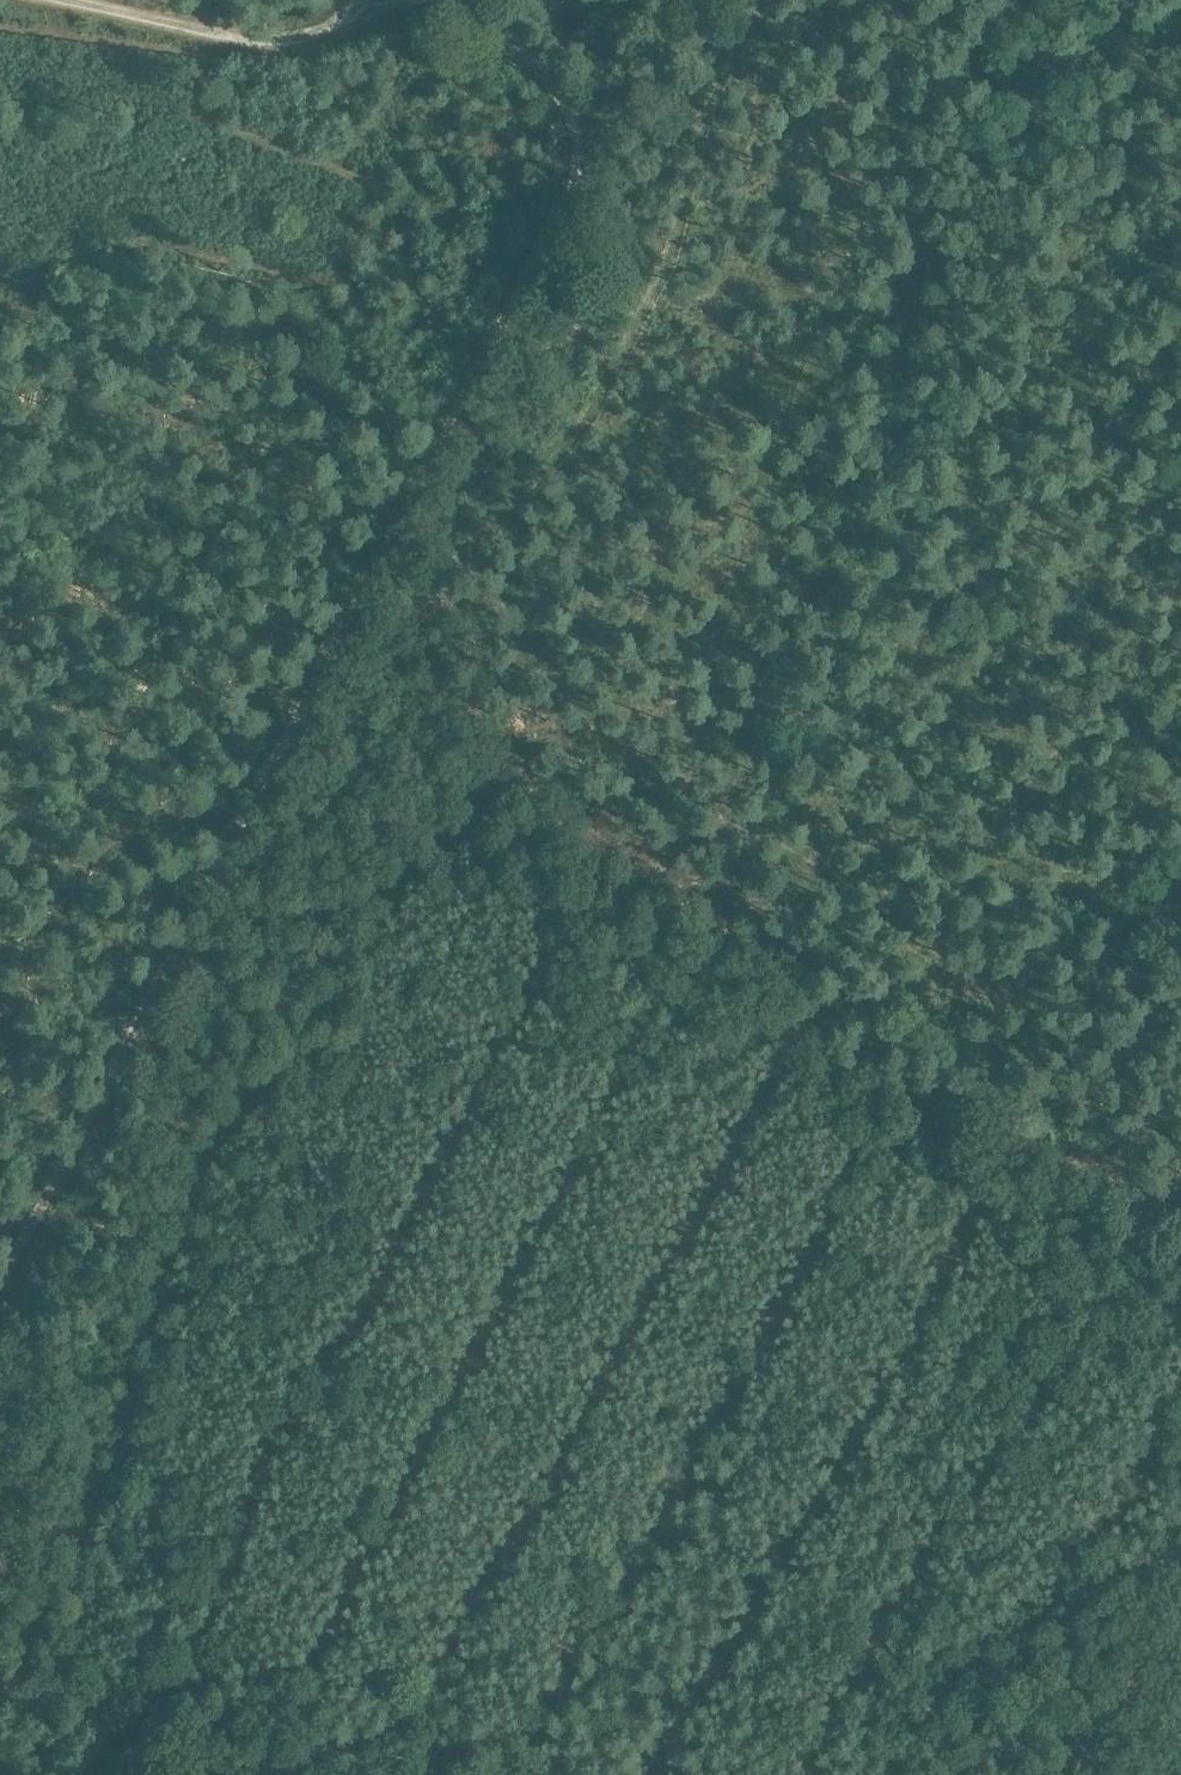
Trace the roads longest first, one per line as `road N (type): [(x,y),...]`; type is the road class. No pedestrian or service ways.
road 1 (track): [(356,1774),(0,1690)]
road 2 (track): [(59,0),(275,42),(327,33),(349,20),(357,0)]

